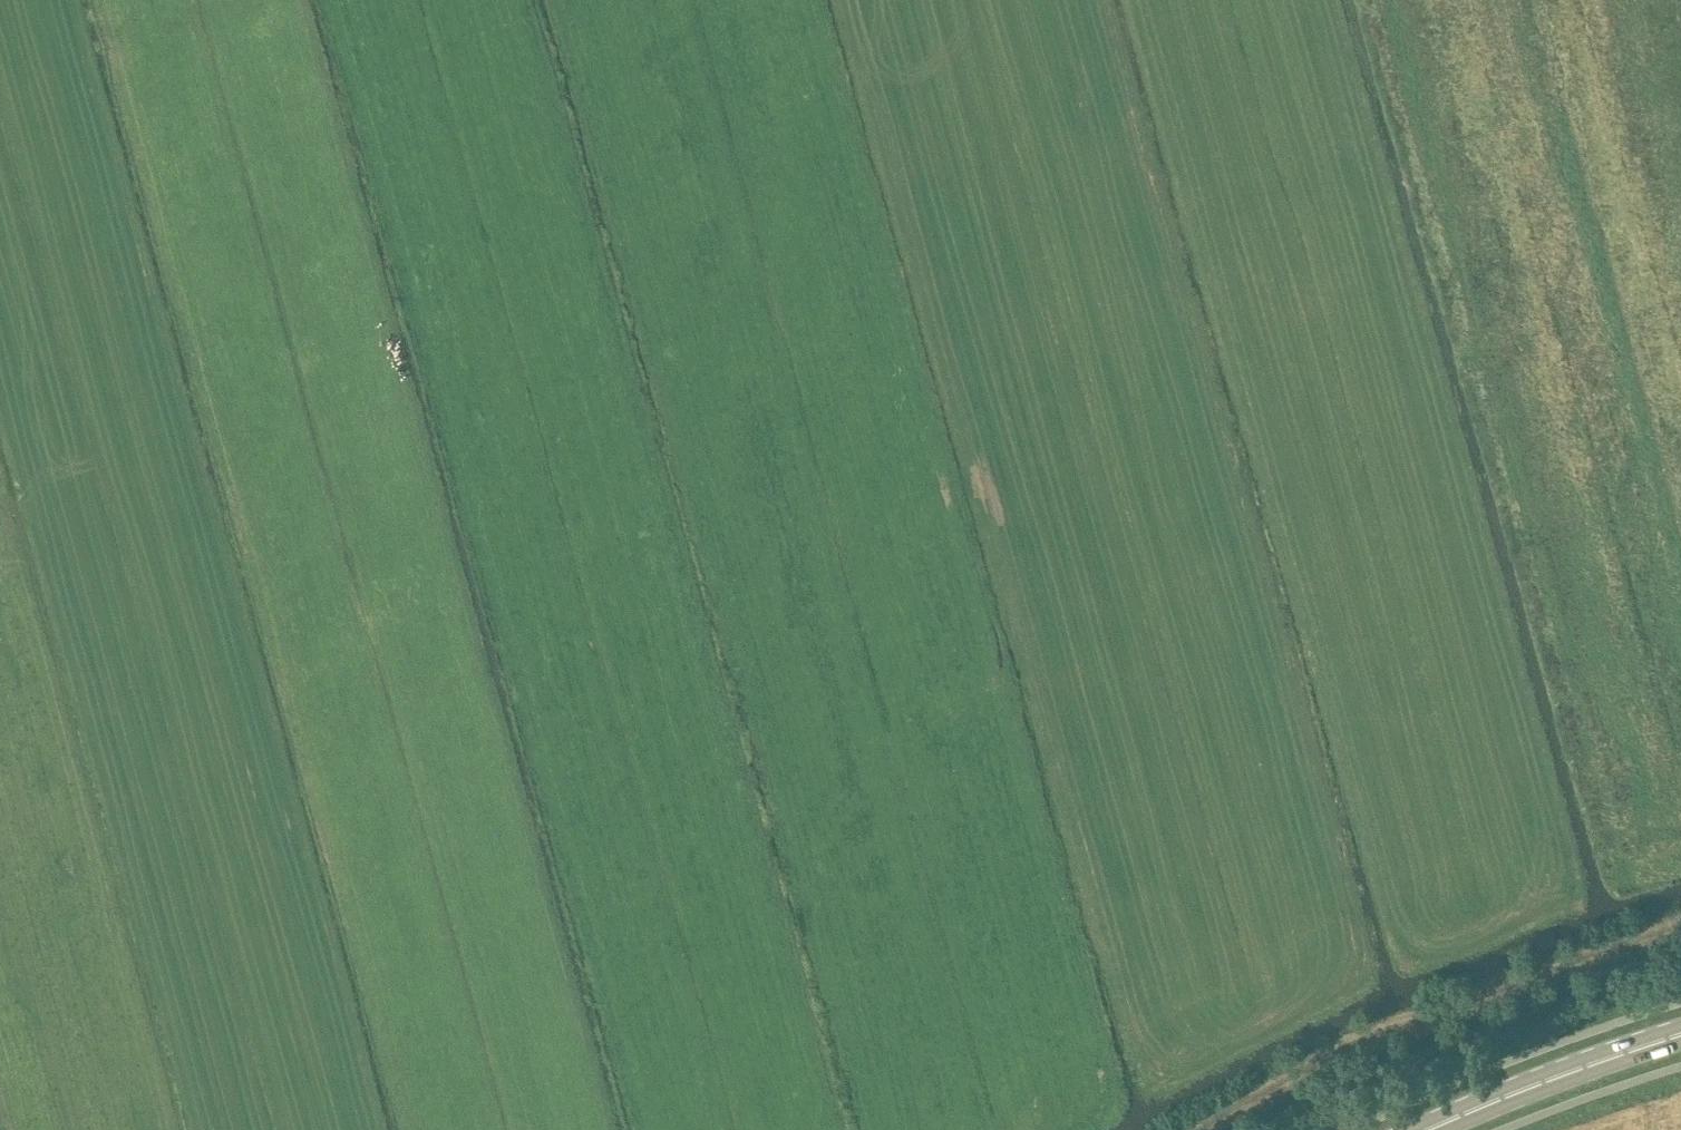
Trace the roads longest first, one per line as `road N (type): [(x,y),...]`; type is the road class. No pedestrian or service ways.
road 1 (primary): [(1426,1129),(1680,1035)]

